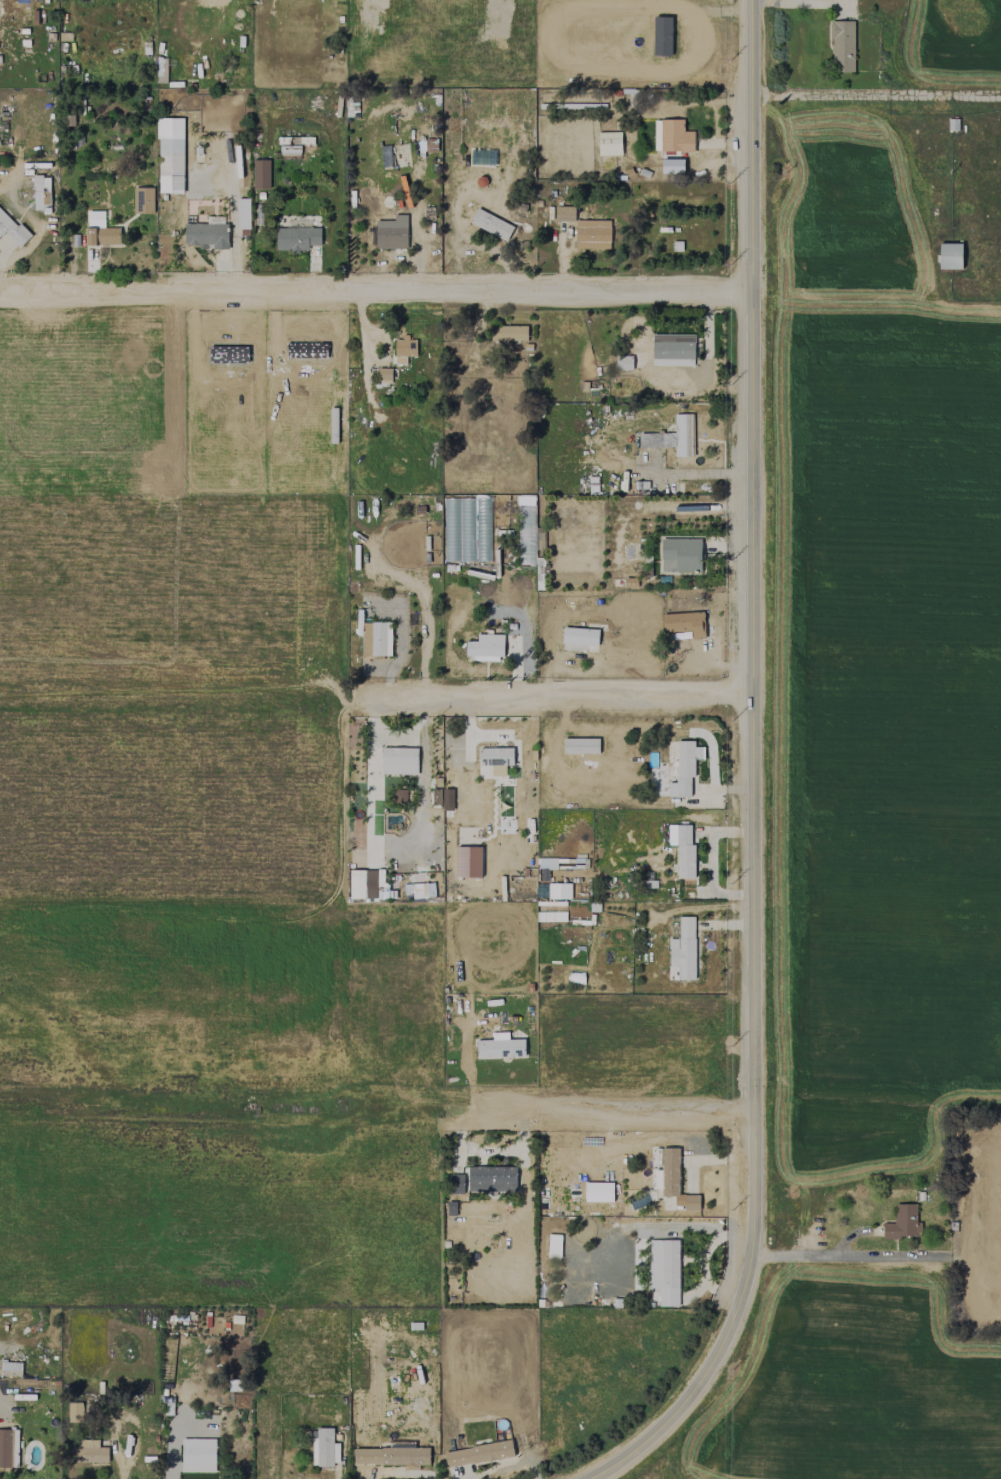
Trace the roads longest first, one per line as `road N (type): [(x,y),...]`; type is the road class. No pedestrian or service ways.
road 1 (residential): [(587,1478),(666,1422),(713,1360),(752,1254),(754,0)]
road 2 (residential): [(752,287),(0,296)]
road 3 (residential): [(752,694),(389,698)]
road 4 (residential): [(752,1107),(484,1106)]
road 5 (residential): [(950,1254),(752,1254)]

